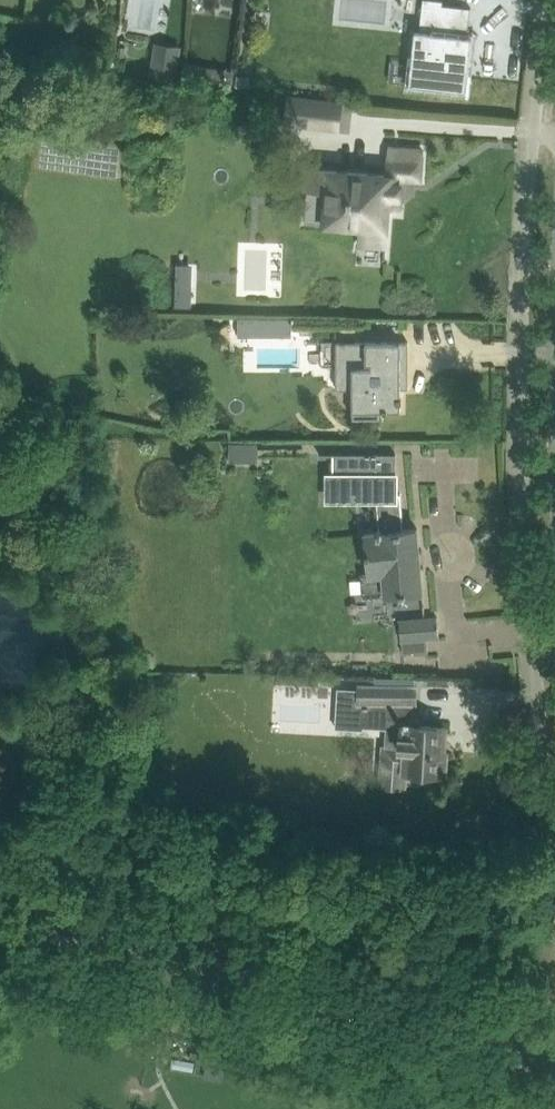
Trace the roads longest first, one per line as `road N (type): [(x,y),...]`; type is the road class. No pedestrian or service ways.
road 1 (unclassified): [(554,1027),(0,916)]

